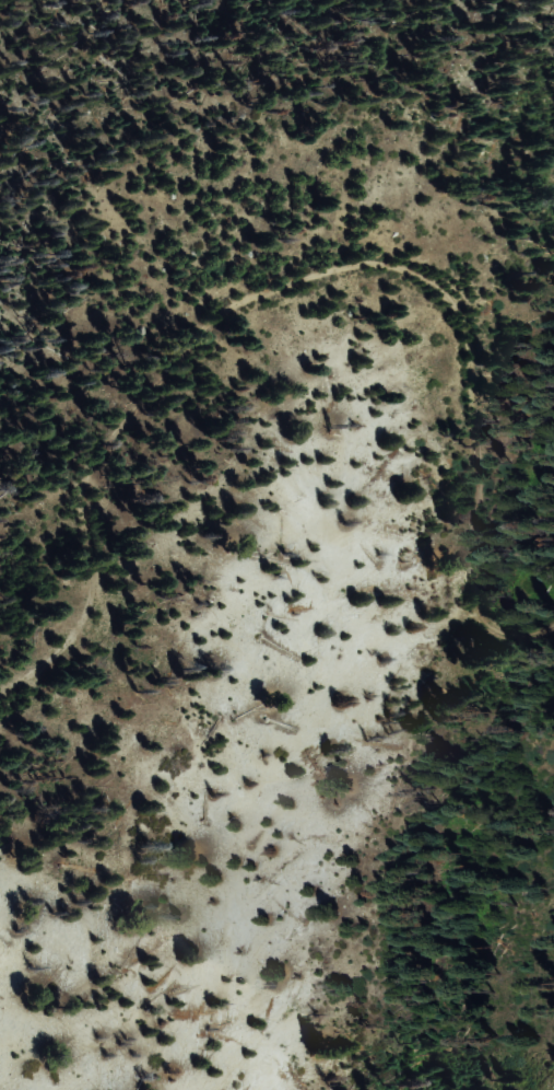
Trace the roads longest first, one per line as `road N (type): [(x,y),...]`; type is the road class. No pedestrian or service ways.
road 1 (track): [(203,316),(352,266),(443,286),(474,348),(469,572),(478,625),(534,638),(553,620)]
road 2 (track): [(0,695),(75,657),(113,469),(203,316)]

